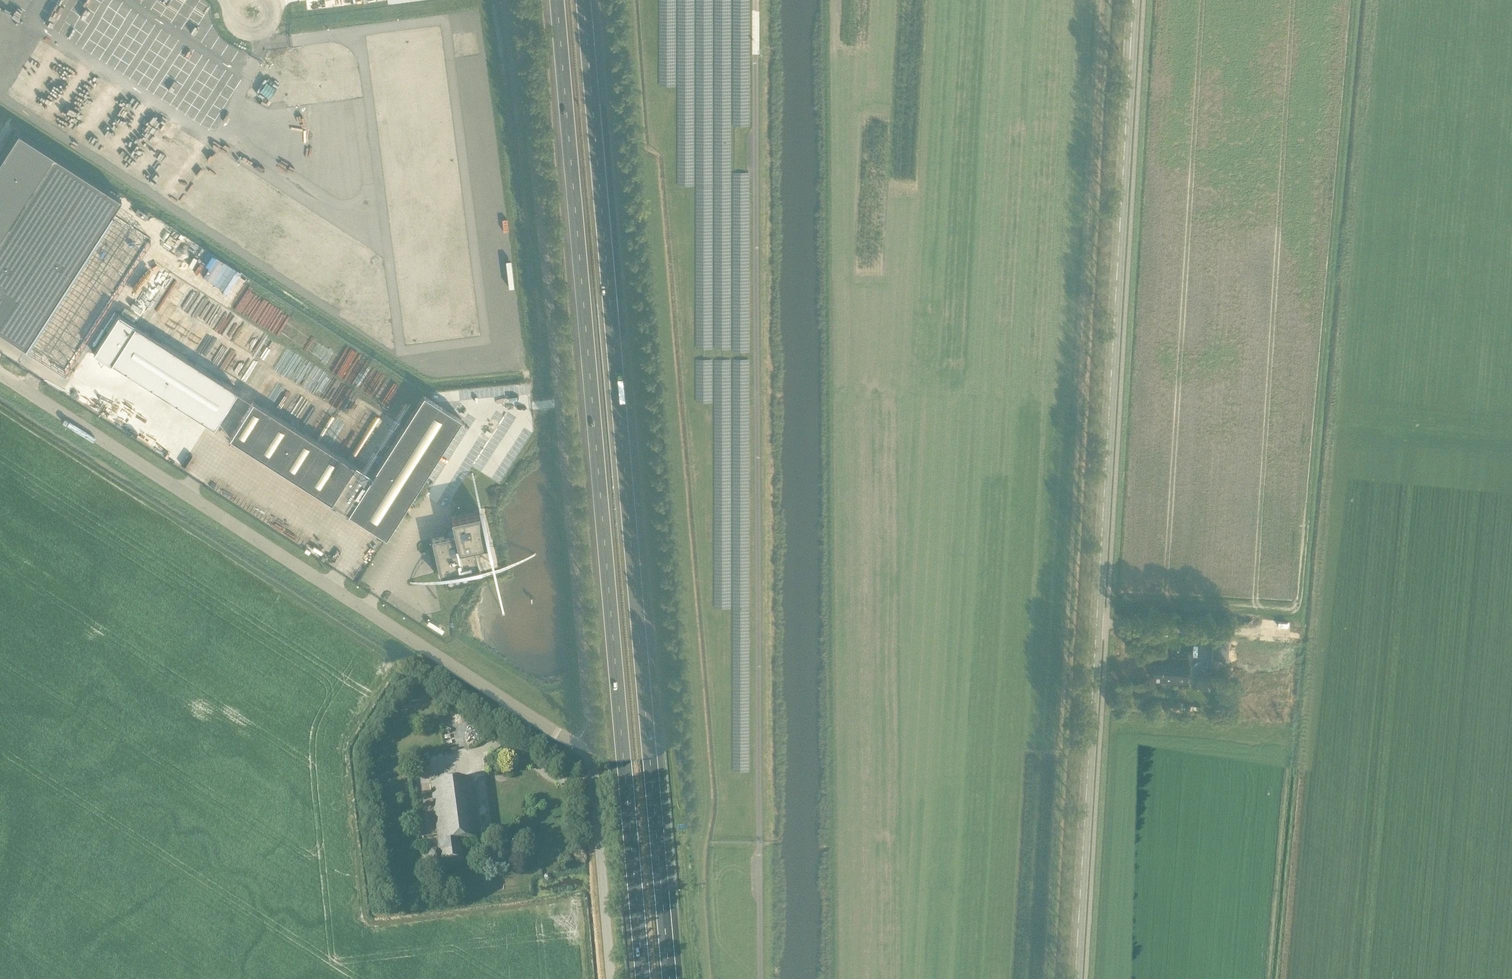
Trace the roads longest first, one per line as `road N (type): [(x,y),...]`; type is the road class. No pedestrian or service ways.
road 1 (motorway): [(669,978),(584,0)]
road 2 (motorway): [(558,0),(642,978)]
road 3 (primary): [(1076,978),(1133,0)]
road 4 (unclassified): [(588,708),(517,0)]
road 5 (unclassified): [(0,374),(575,745)]
road 6 (unclassified): [(611,978),(591,766),(575,745)]

